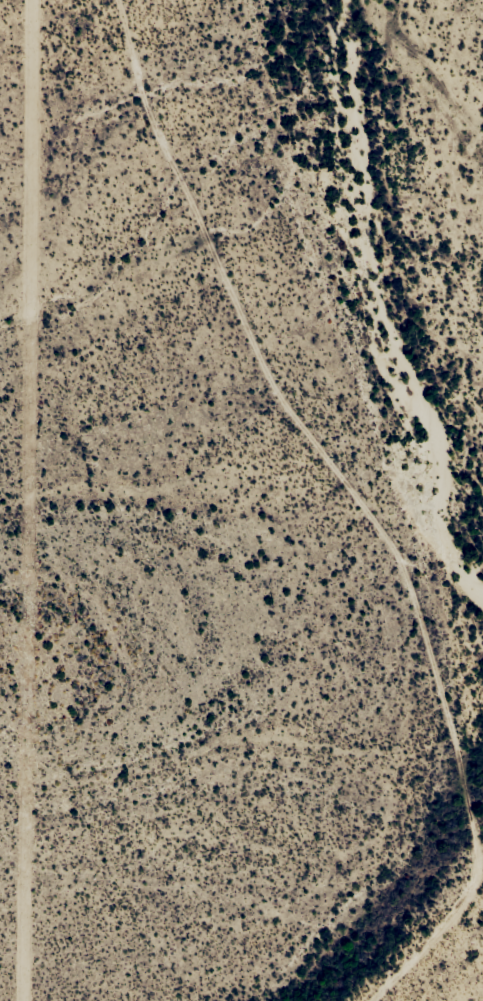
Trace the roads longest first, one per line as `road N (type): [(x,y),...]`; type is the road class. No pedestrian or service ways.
road 1 (track): [(79,0),(108,102),(138,147),(188,312),(252,406),(252,441),(386,625),(425,760),(425,929),(353,1000)]

